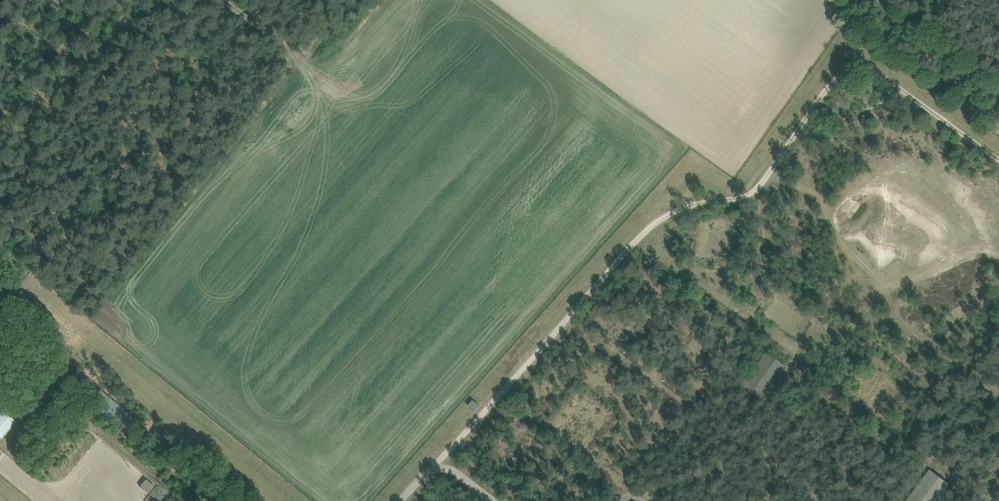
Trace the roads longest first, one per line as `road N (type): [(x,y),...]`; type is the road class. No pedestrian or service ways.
road 1 (track): [(870,0),(998,96)]

